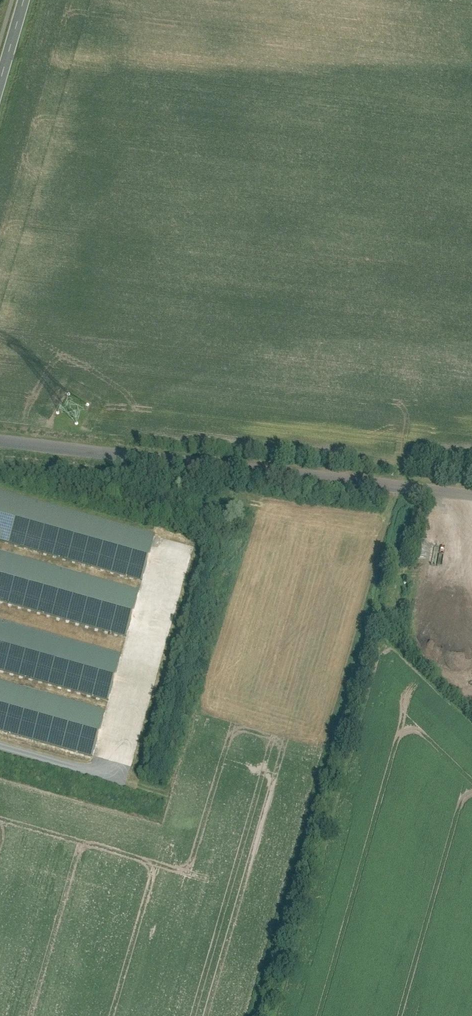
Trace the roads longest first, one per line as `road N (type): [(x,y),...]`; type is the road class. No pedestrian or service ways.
road 1 (residential): [(0,440),(471,497)]

